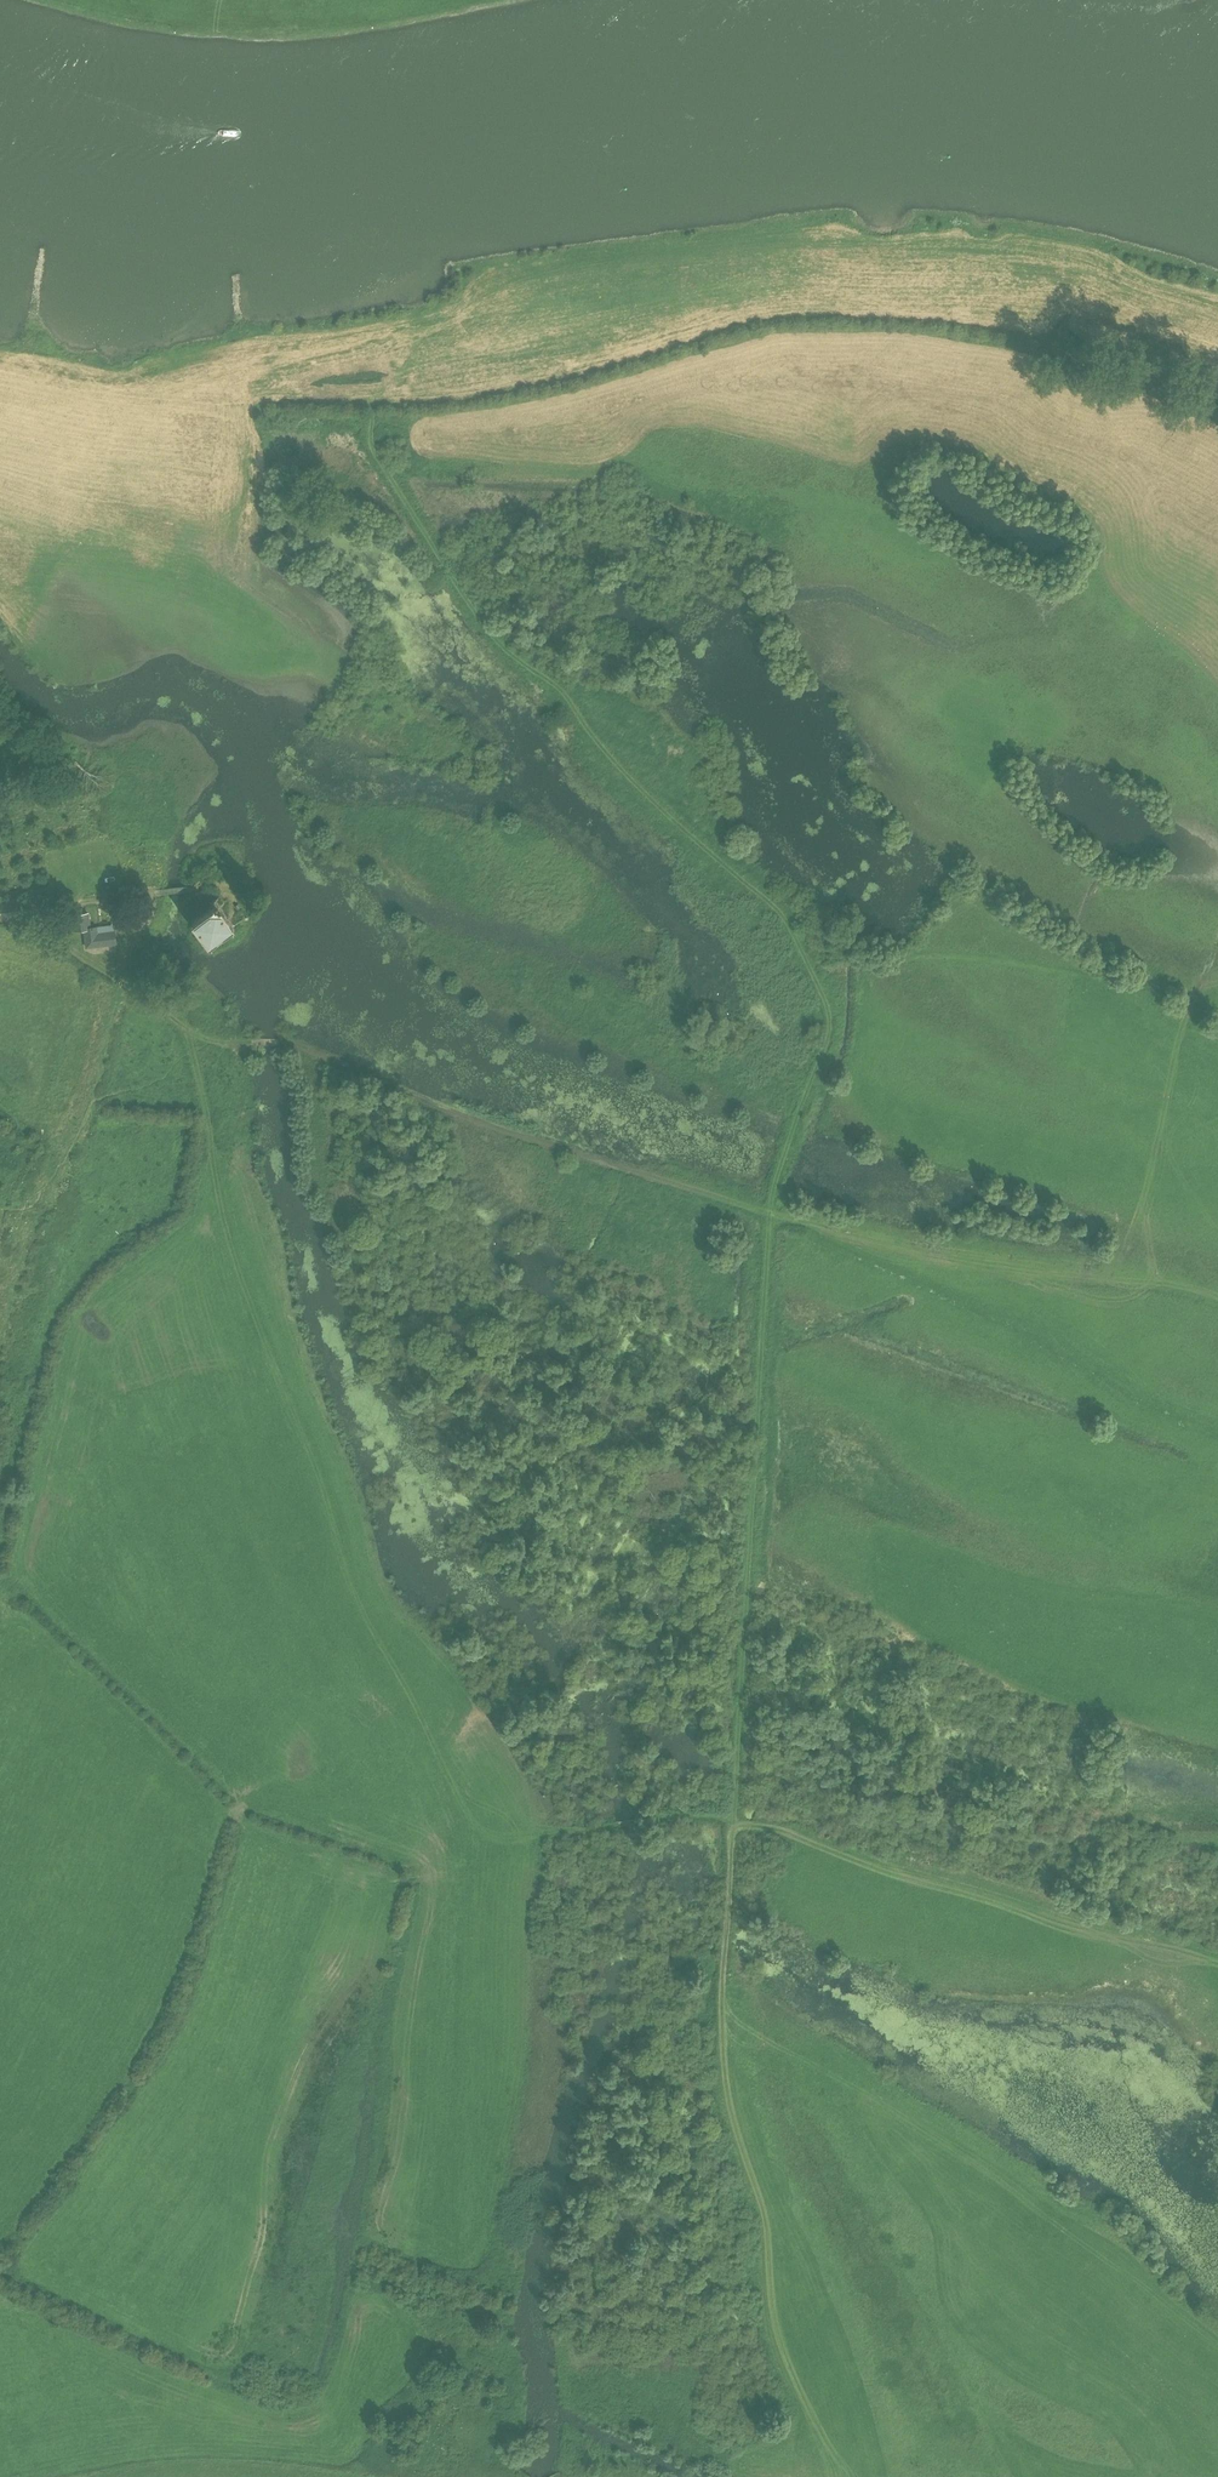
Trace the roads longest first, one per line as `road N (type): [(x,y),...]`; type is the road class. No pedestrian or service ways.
road 1 (track): [(376,403),(373,443),(484,621),(556,684),(619,767),(779,908),(833,1015),(765,1210),(723,2051),(771,2315),(800,2396),(842,2476)]
road 2 (track): [(765,1210),(452,1112),(280,1043),(247,1043)]
road 3 (track): [(0,917),(207,1037),(247,1043)]
road 4 (track): [(734,1818),(682,1813),(556,1835)]

